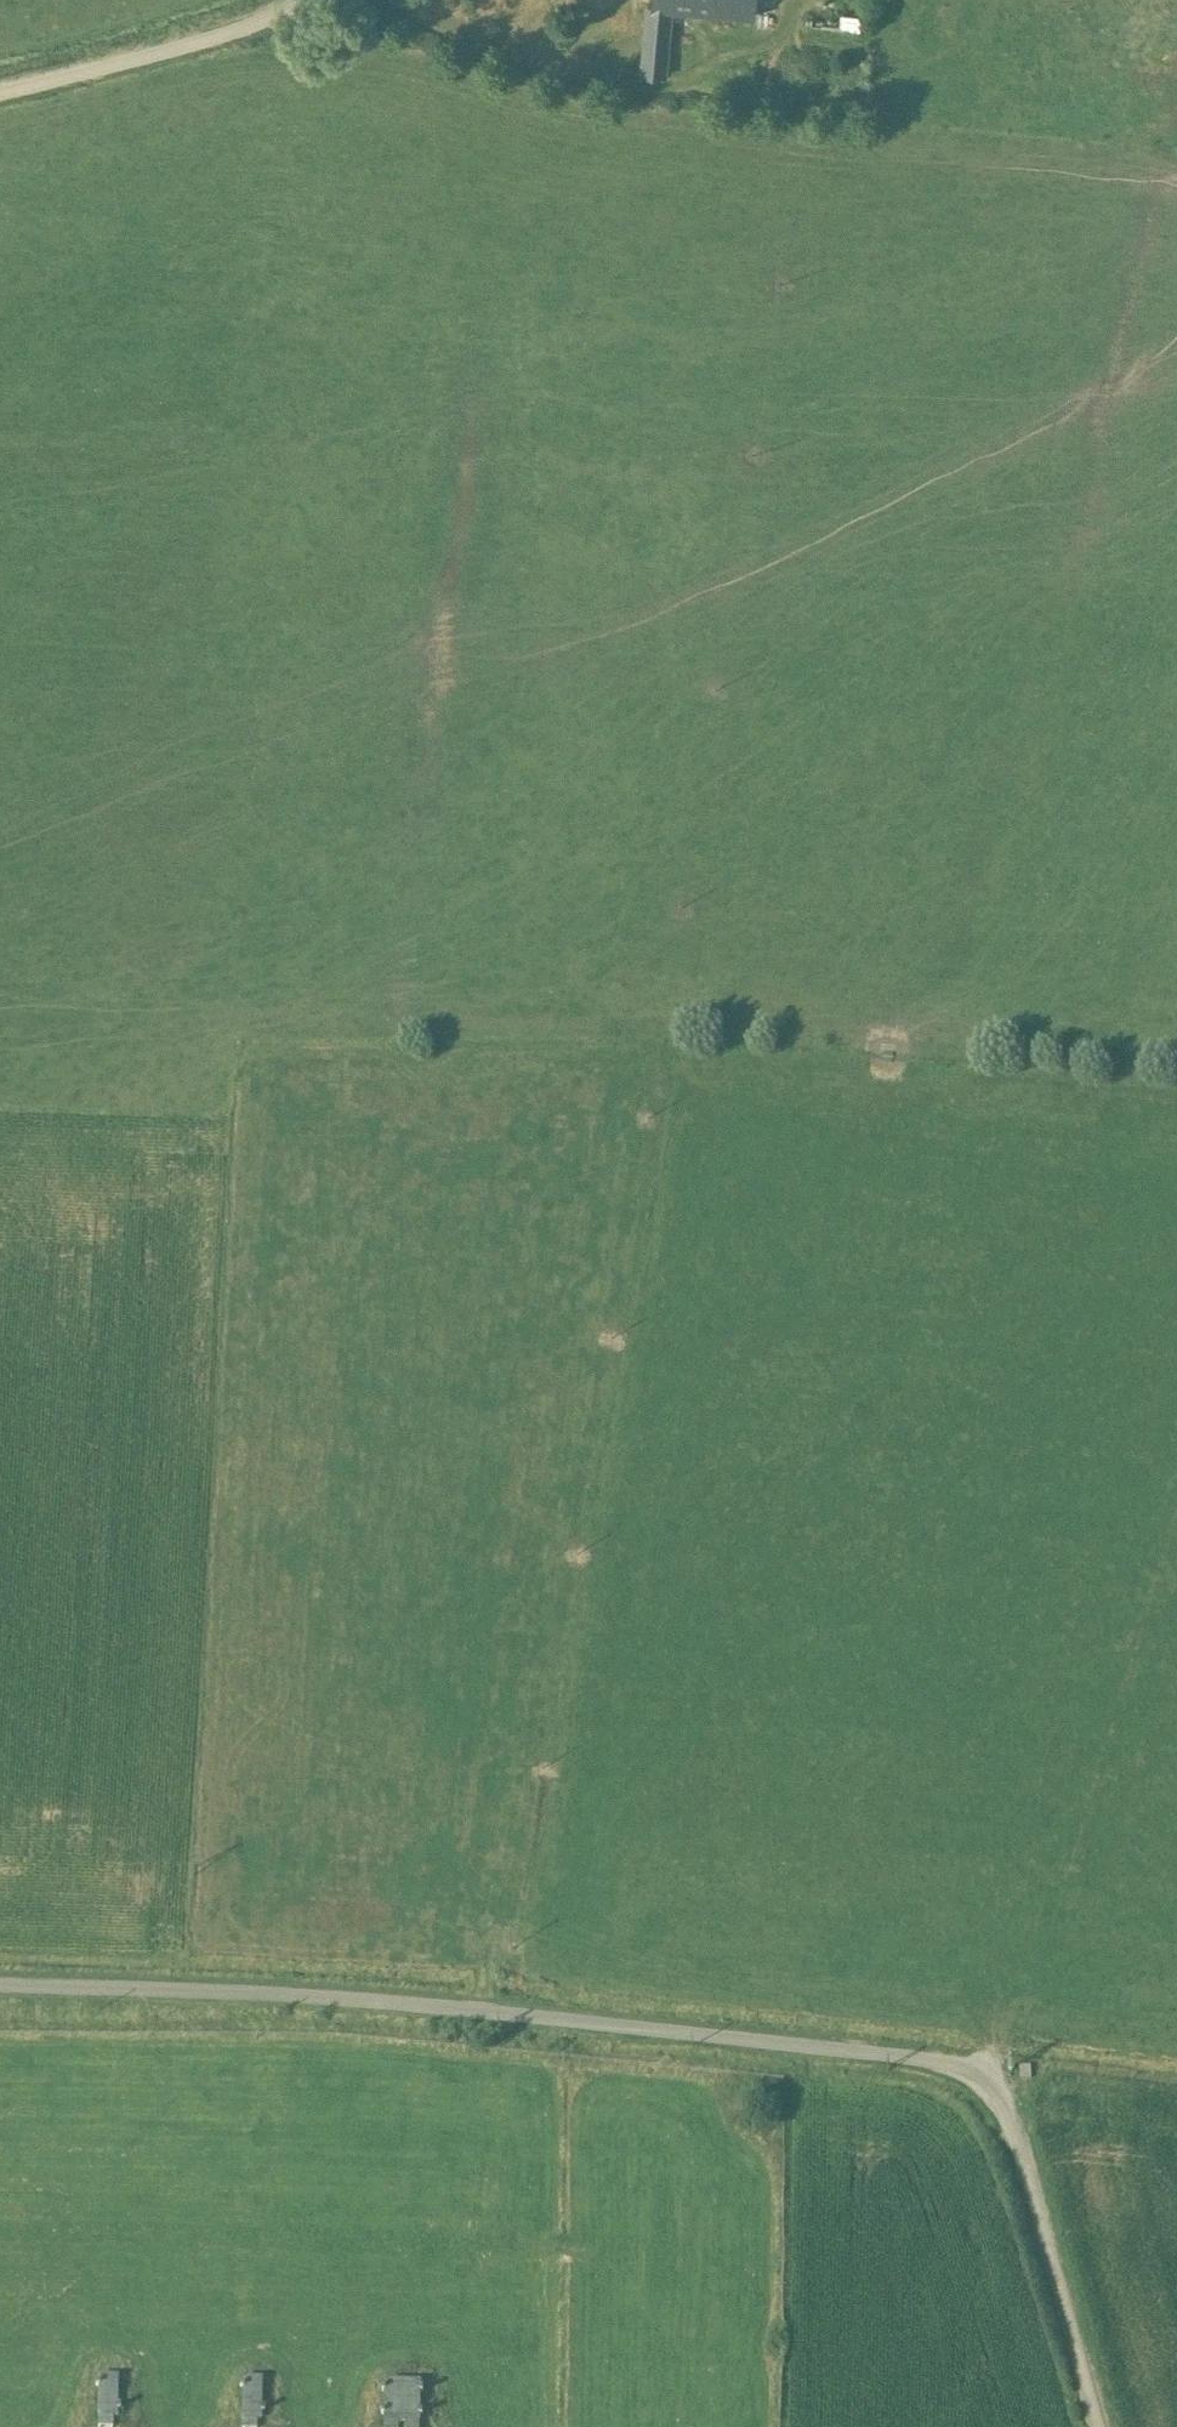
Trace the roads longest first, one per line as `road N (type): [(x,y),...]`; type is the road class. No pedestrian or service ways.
road 1 (unclassified): [(0,1986),(326,1994),(932,2061),(986,2077),(1019,2130),(1101,2426)]
road 2 (unclassified): [(0,84),(206,40),(297,0)]

